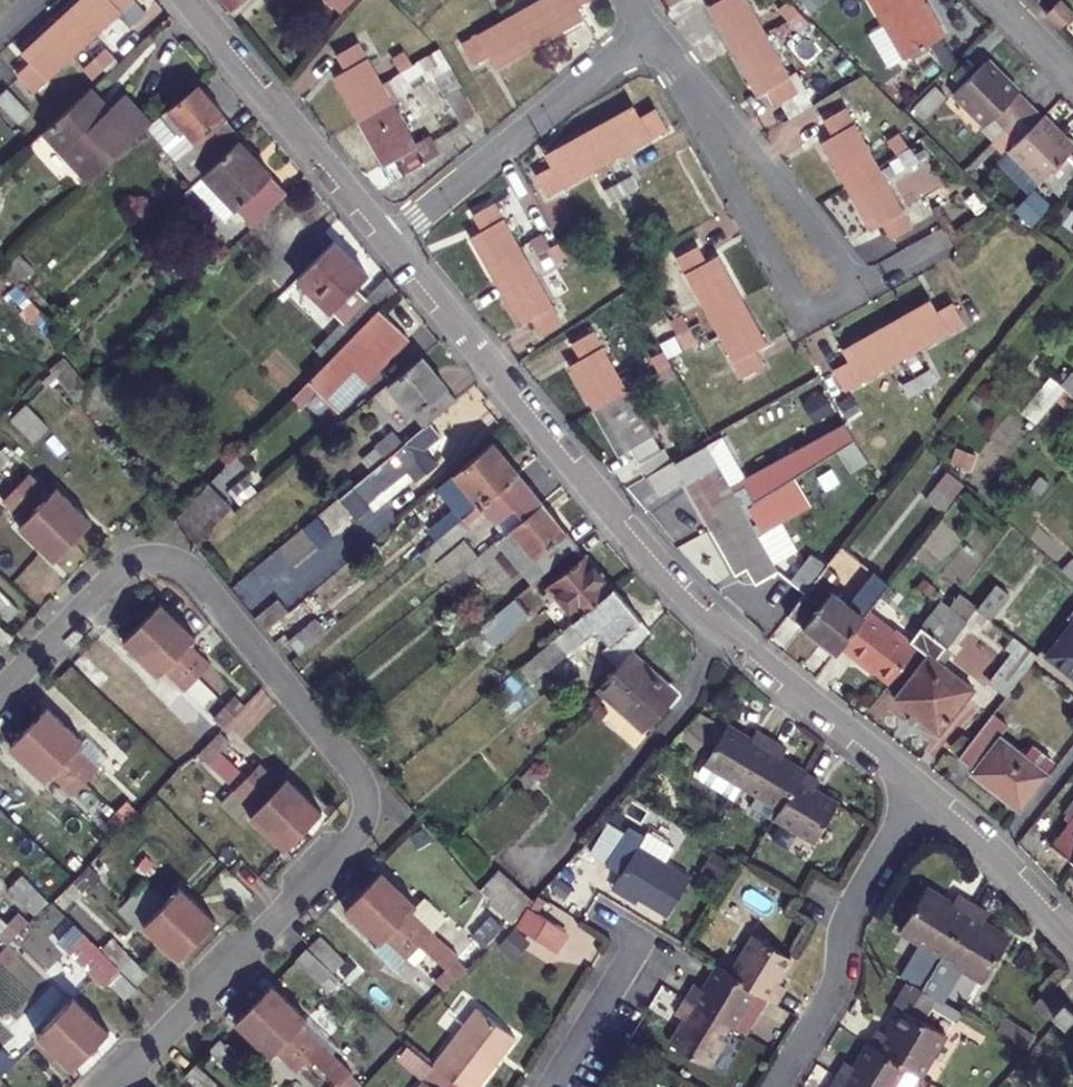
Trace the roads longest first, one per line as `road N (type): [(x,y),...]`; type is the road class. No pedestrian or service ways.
road 1 (residential): [(101,1086),(381,810),(192,577),(136,556),(0,691)]
road 2 (tertiary): [(925,794),(747,653),(621,533),(379,243)]
road 3 (residential): [(696,102),(712,147),(808,319),(864,283),(727,122)]
road 4 (residential): [(379,243),(647,36),(696,102)]
road 5 (residential): [(925,794),(843,924),(834,991),(779,1086)]
road 6 (tertiary): [(379,243),(186,0)]
road 7 (tertiary): [(1072,940),(925,794)]
road 8 (residential): [(549,1086),(640,934)]

